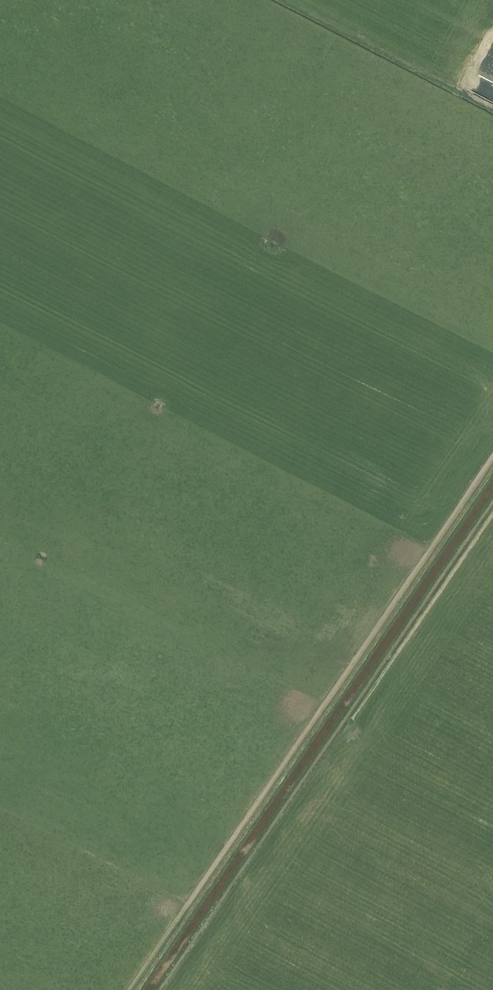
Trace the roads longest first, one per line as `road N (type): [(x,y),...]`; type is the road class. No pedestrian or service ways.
road 1 (track): [(128,989),(492,457)]

